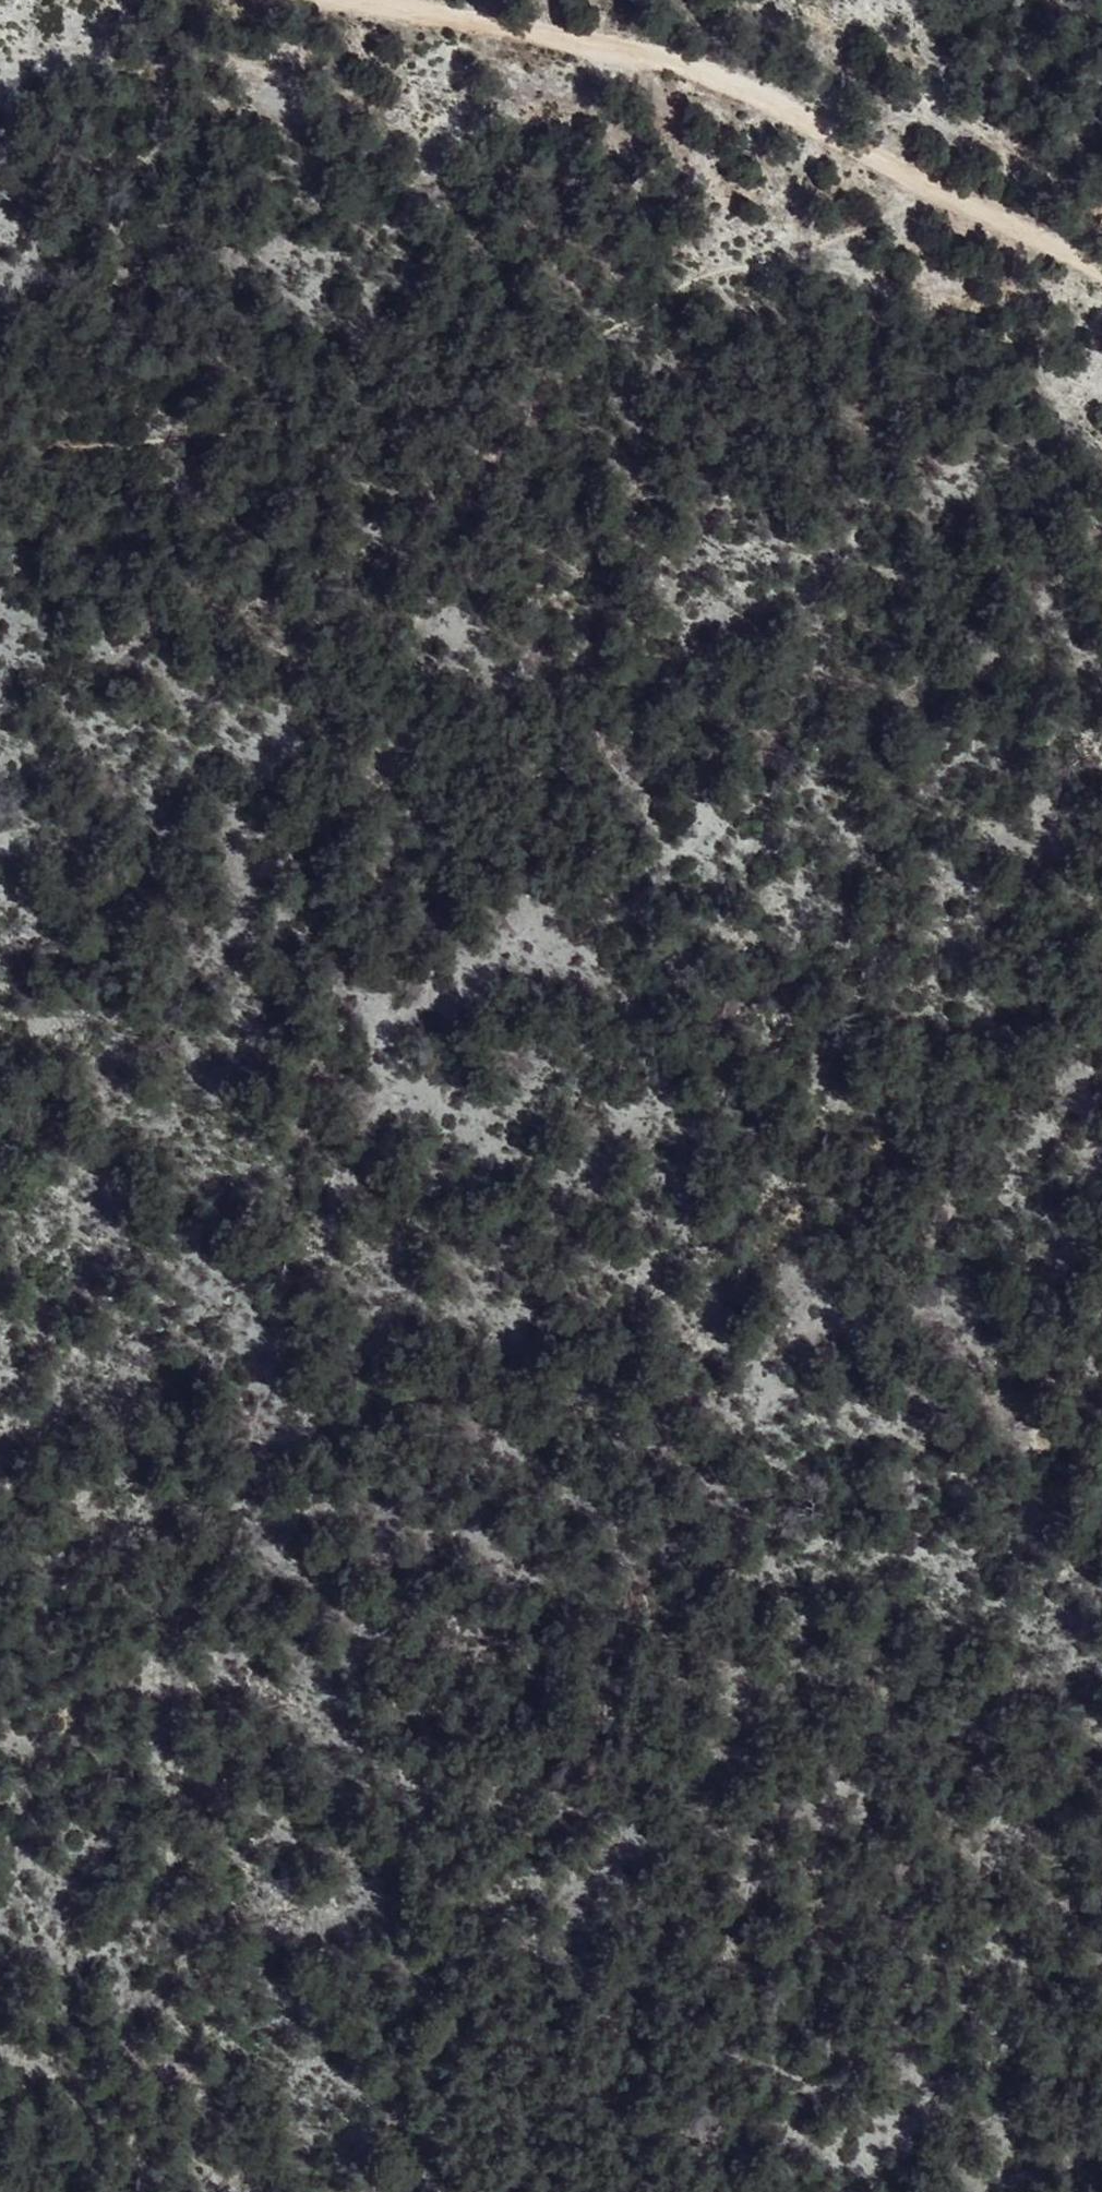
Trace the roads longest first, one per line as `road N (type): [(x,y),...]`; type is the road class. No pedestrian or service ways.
road 1 (track): [(364,0),(427,7),(827,132),(1101,268)]

